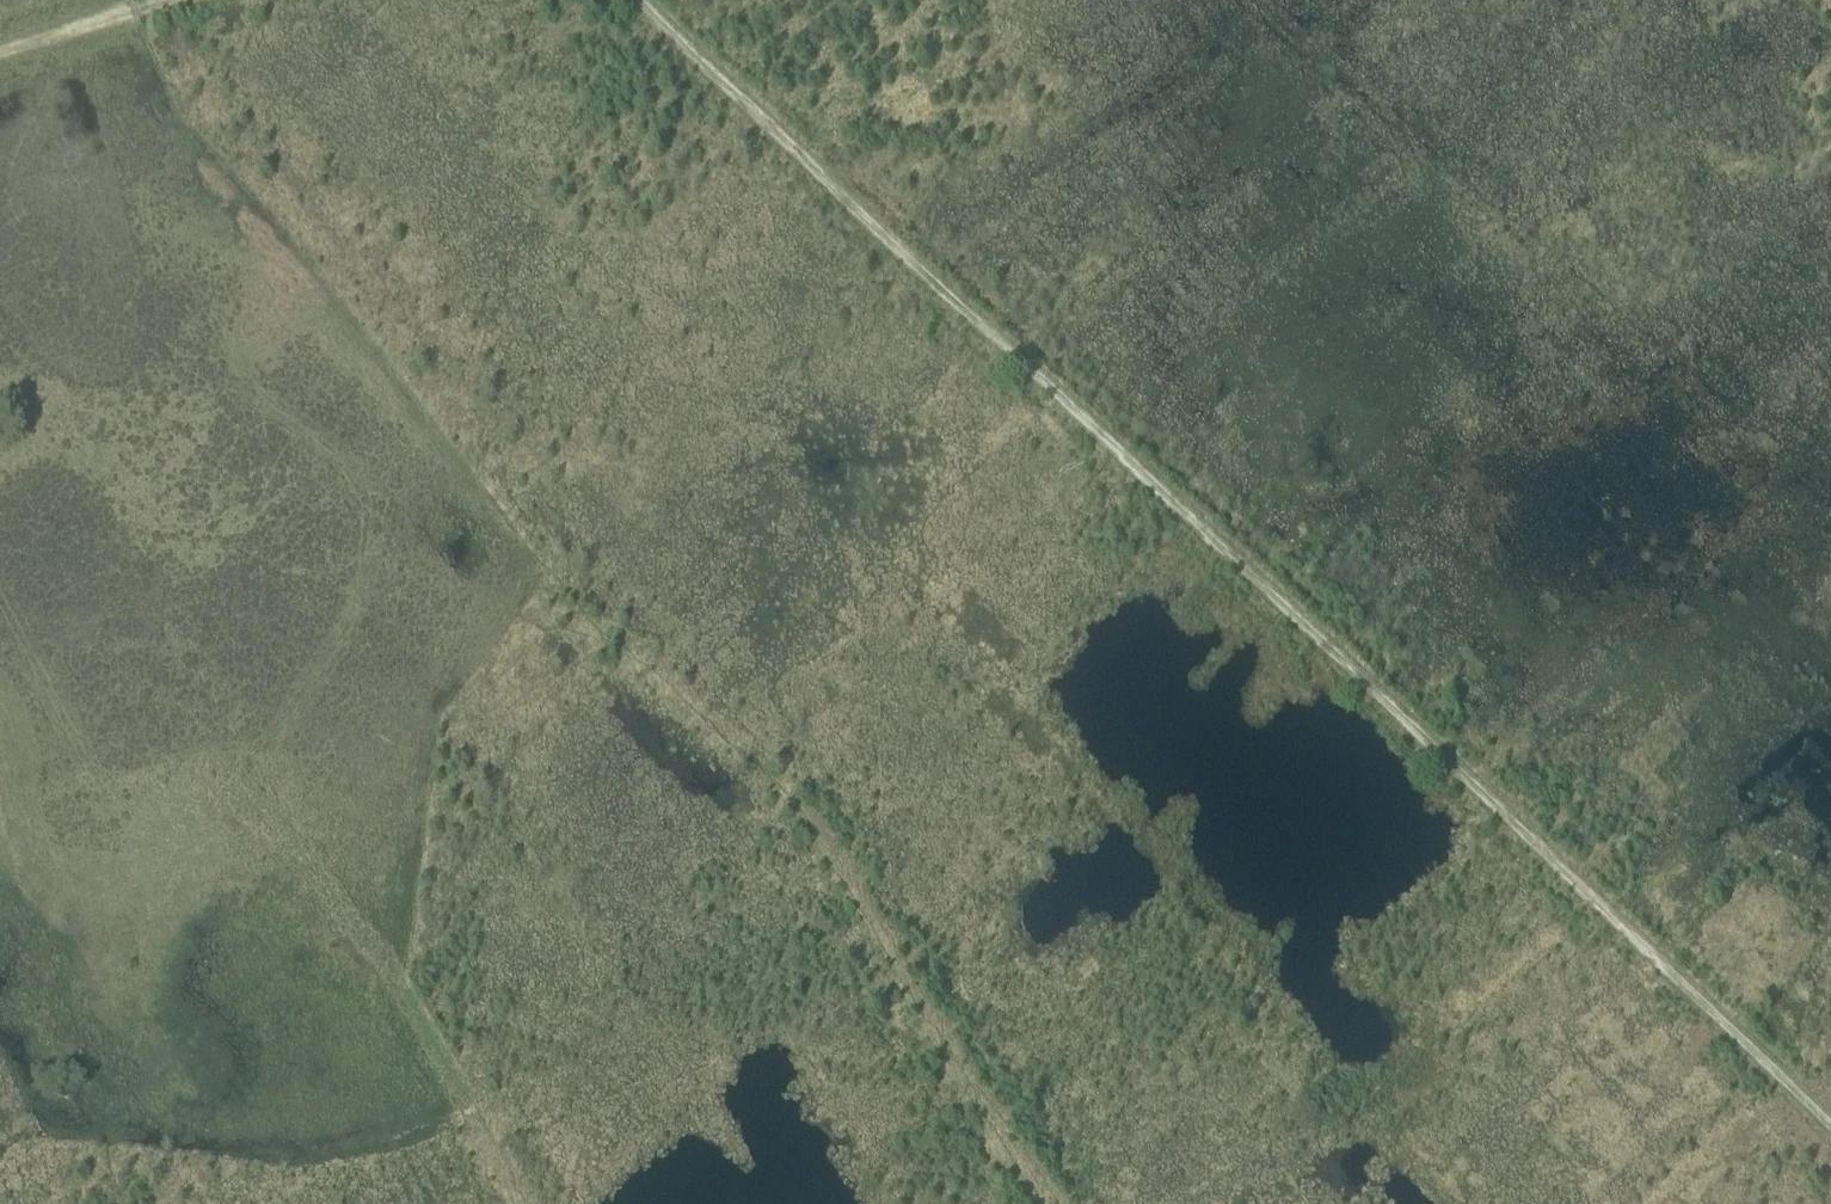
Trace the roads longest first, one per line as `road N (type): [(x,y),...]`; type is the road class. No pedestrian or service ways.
road 1 (track): [(1830,1126),(640,0)]
road 2 (track): [(520,1203),(394,974)]
road 3 (track): [(1045,1203),(913,998)]
road 4 (track): [(0,54),(176,0)]

